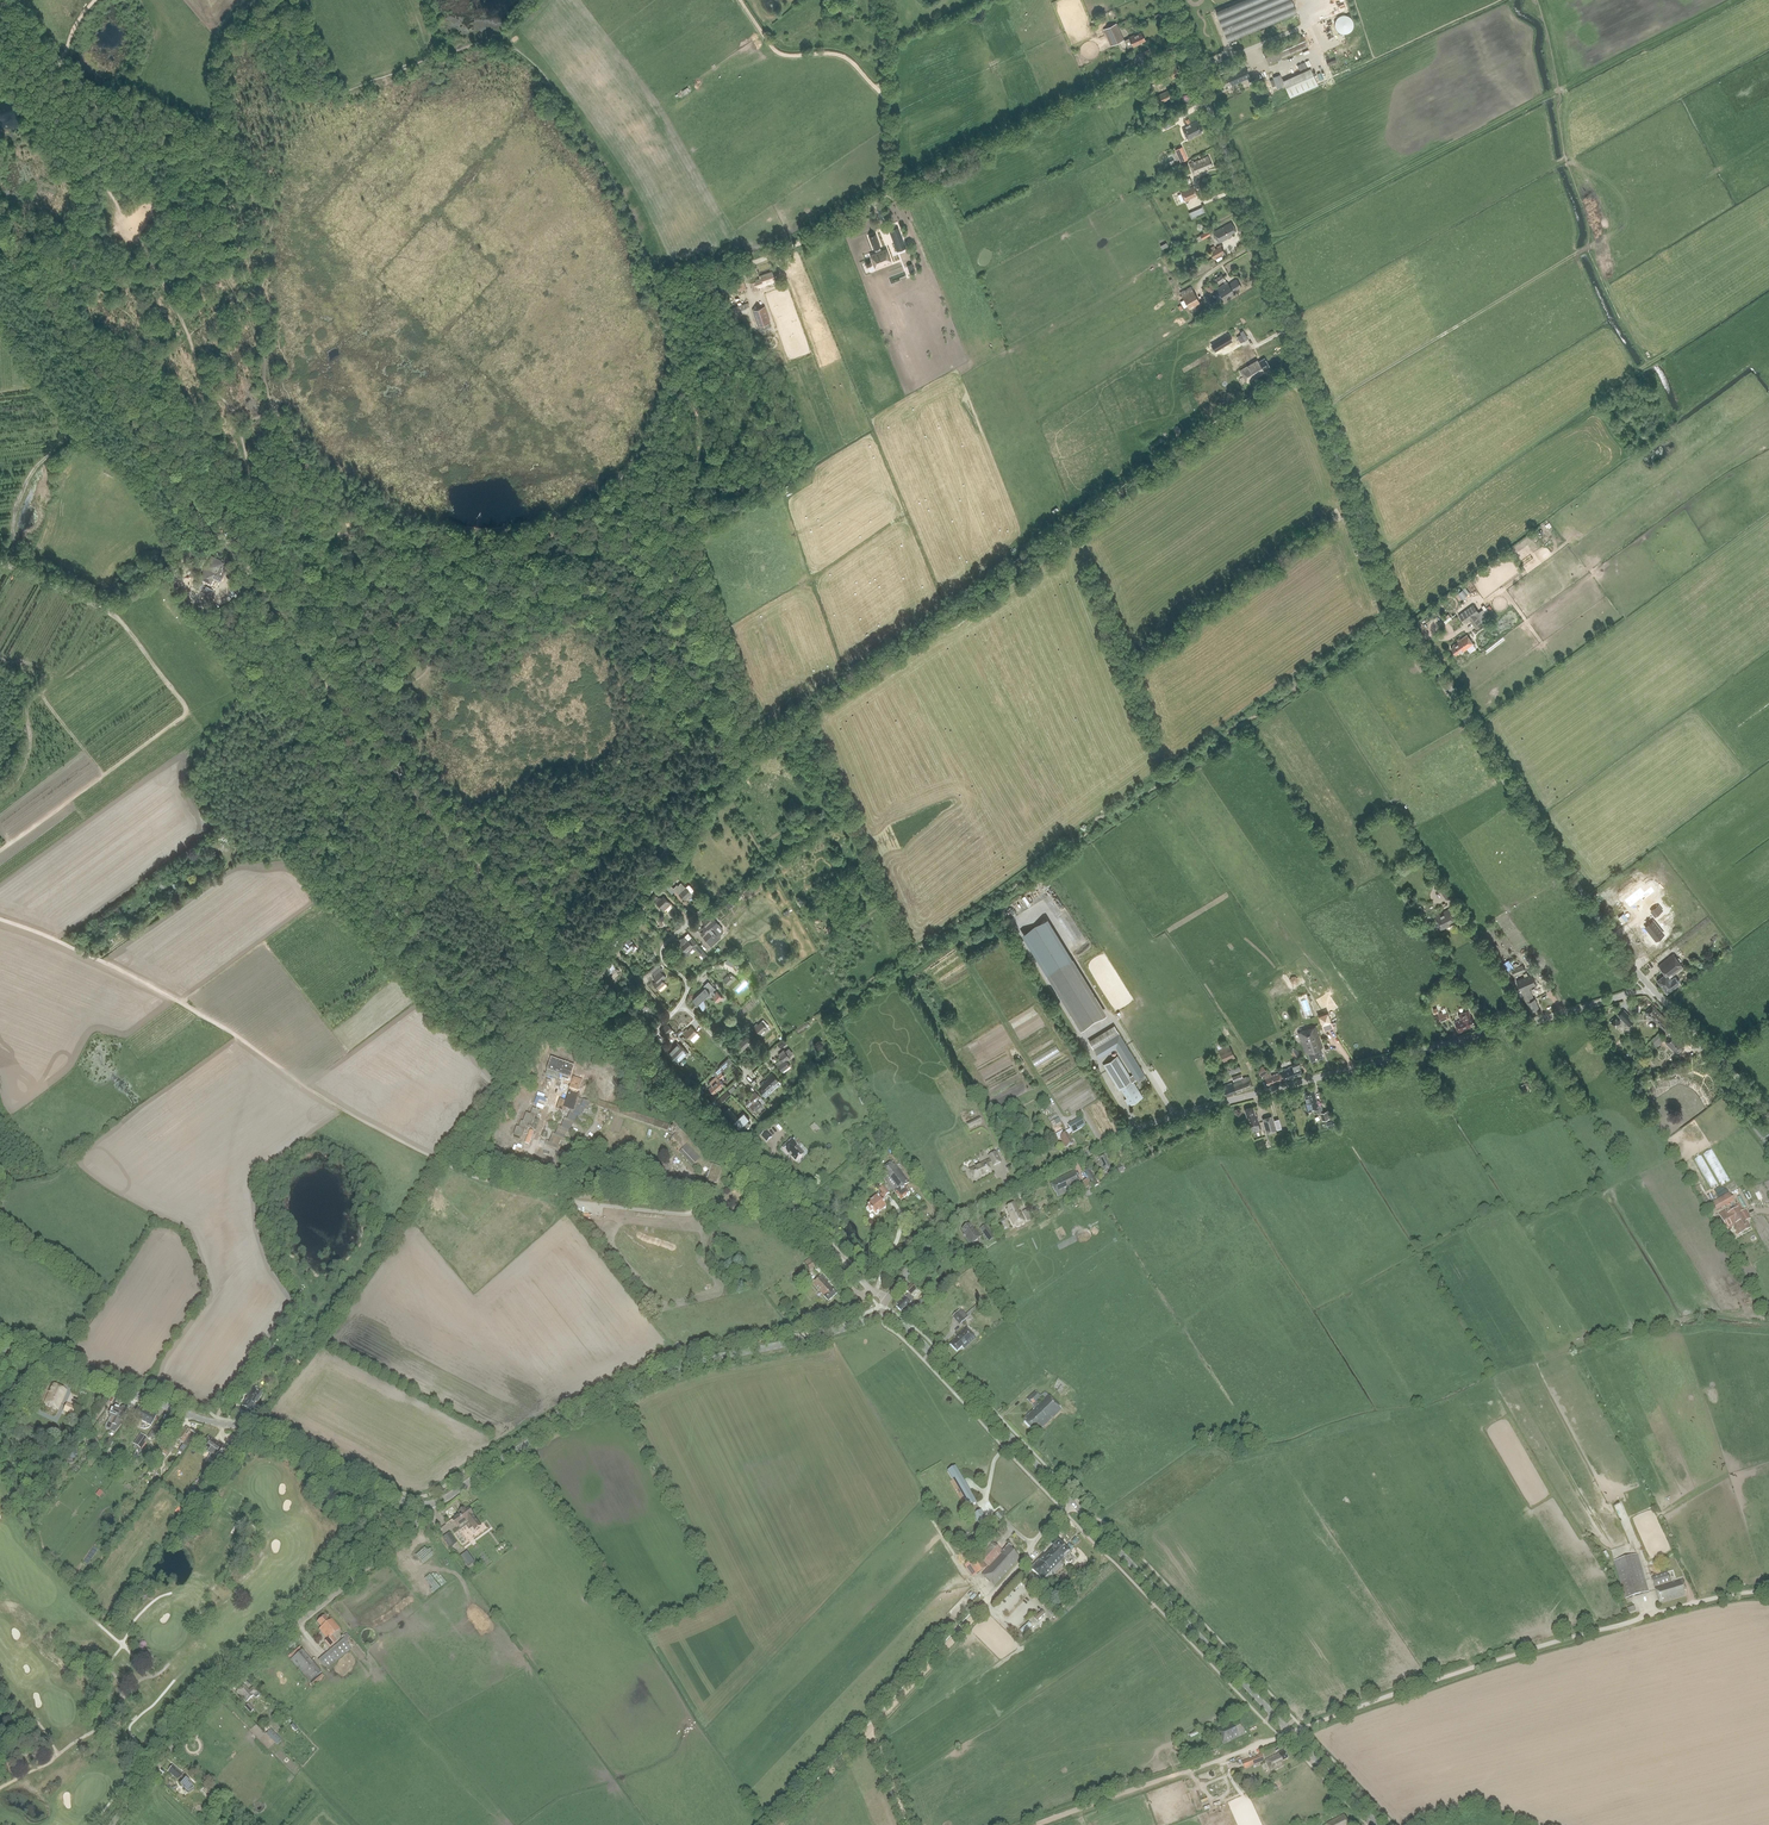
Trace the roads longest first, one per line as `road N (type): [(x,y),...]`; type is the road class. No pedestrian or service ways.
road 1 (tertiary): [(1639,975),(1395,606),(1189,51)]
road 2 (track): [(601,943),(741,757),(1304,365)]
road 3 (unclassified): [(887,1301),(954,1219),(1133,1131),(1628,994)]
road 4 (track): [(1030,1824),(1556,1641),(1708,1599),(1768,1592)]
road 5 (track): [(698,1208),(463,1173),(330,1103),(141,980),(0,918)]
road 6 (tertiary): [(423,1506),(659,1374),(882,1316)]
road 7 (tertiary): [(0,1349),(202,1419),(270,1430),(423,1506)]
road 8 (unclassified): [(110,1824),(232,1673),(414,1528),(423,1506)]
road 9 (unclassified): [(887,1301),(577,977)]
road 10 (tertiary): [(1075,1504),(1377,1824)]
road 11 (track): [(678,286),(693,273),(780,254),(887,198),(886,0)]
road 12 (track): [(429,542),(580,510),(614,489),(660,418),(678,286)]
road 13 (track): [(577,977),(474,868),(337,695)]
road 14 (track): [(105,609),(185,713),(0,851)]
road 15 (unclassified): [(887,198),(1189,51)]
road 16 (tertiary): [(882,1316),(913,1333),(1075,1504)]
road 17 (track): [(0,238),(148,435)]
road 18 (track): [(739,0),(774,50),(843,56),(886,101)]
road 19 (track): [(337,695),(230,545)]
road 20 (track): [(175,1000),(320,894)]
road 21 (tertiary): [(1768,1122),(1652,989)]
road 22 (track): [(269,593),(309,569),(429,542)]
road 23 (track): [(640,1045),(681,1005),(687,984),(665,965),(662,949),(694,919)]
road 24 (track): [(868,1731),(973,1615)]
road 25 (unclassified): [(973,1615),(1075,1504)]
road 26 (track): [(105,609),(132,601),(190,558),(230,545)]
road 27 (track): [(230,545),(148,435)]
road 28 (track): [(779,1824),(868,1731)]

